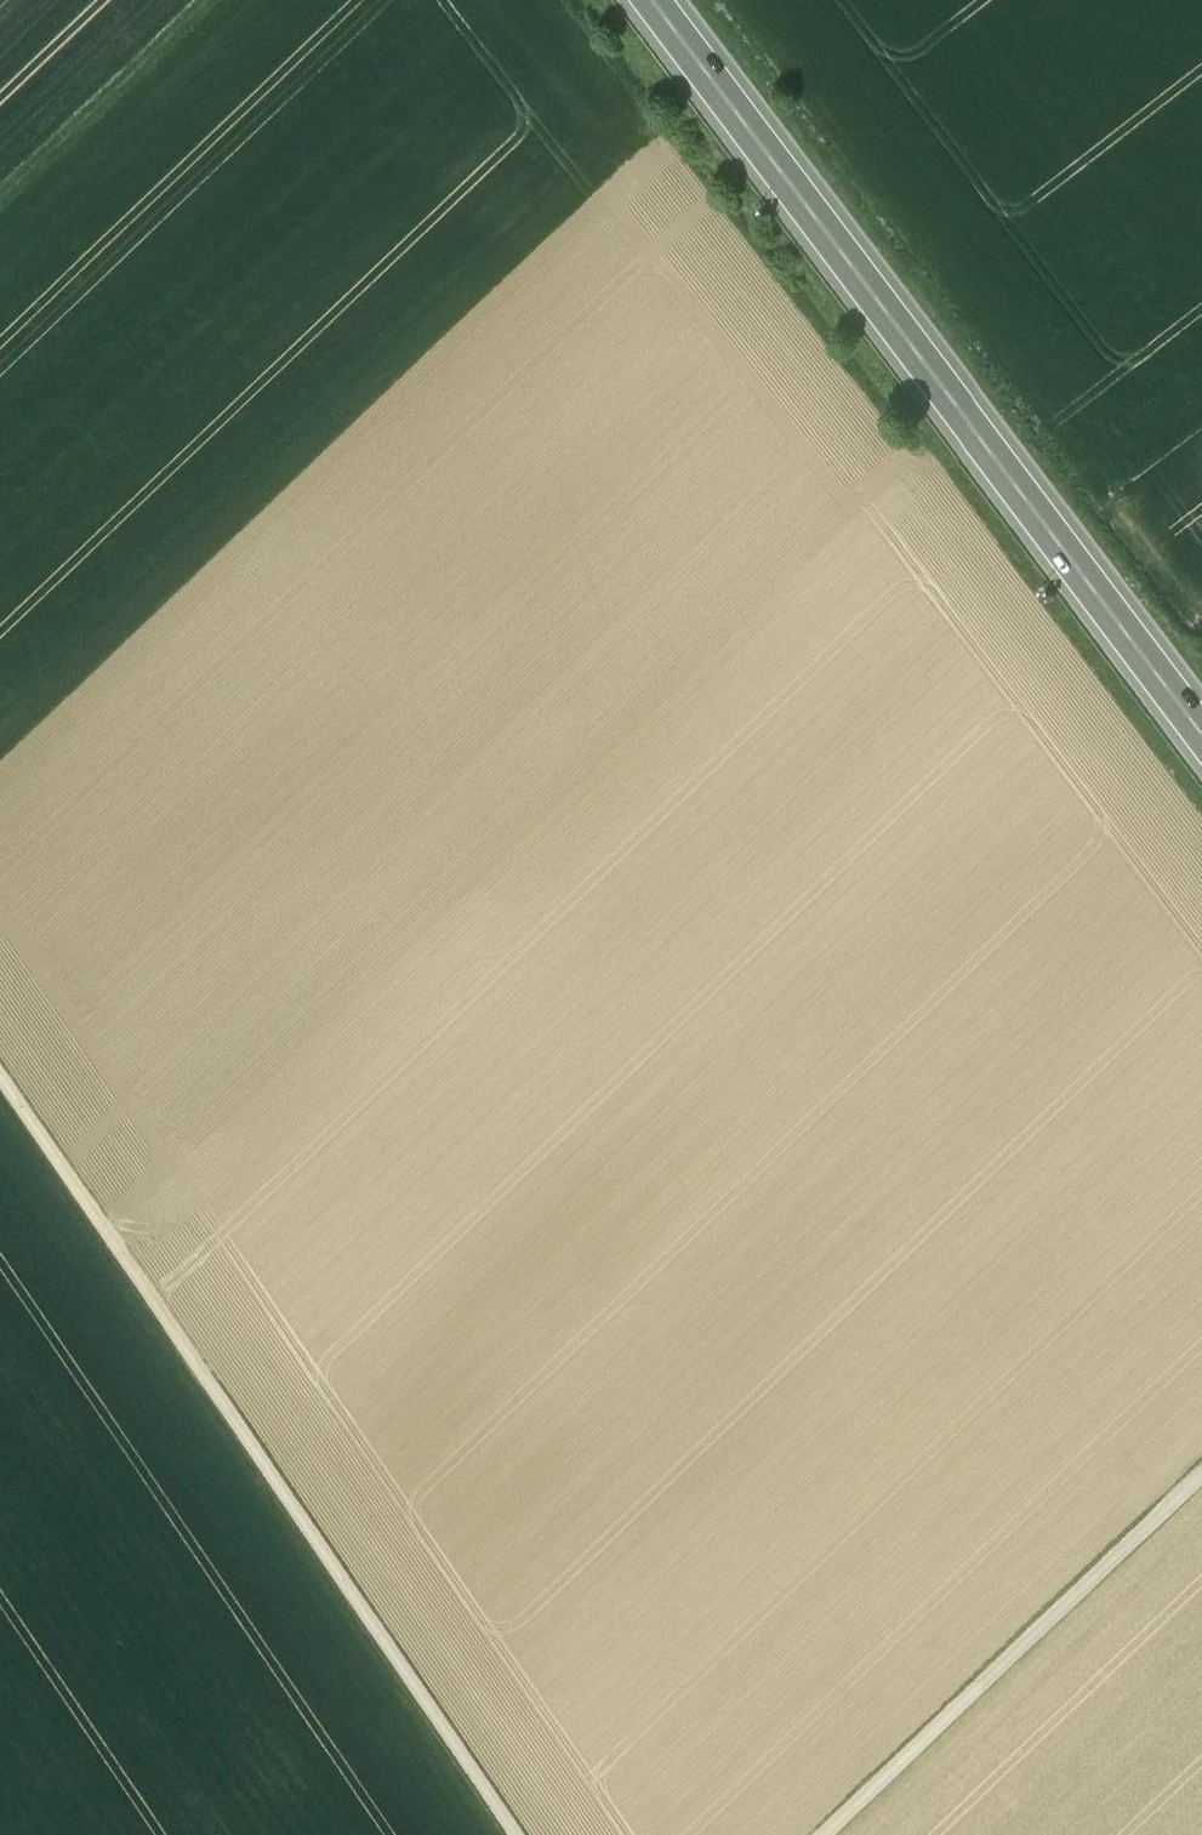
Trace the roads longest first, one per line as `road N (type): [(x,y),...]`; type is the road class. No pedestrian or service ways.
road 1 (track): [(512,1834),(0,1079)]
road 2 (primary): [(1201,727),(657,0)]
road 3 (track): [(827,1834),(1201,1474)]
road 4 (track): [(0,200),(210,0)]

